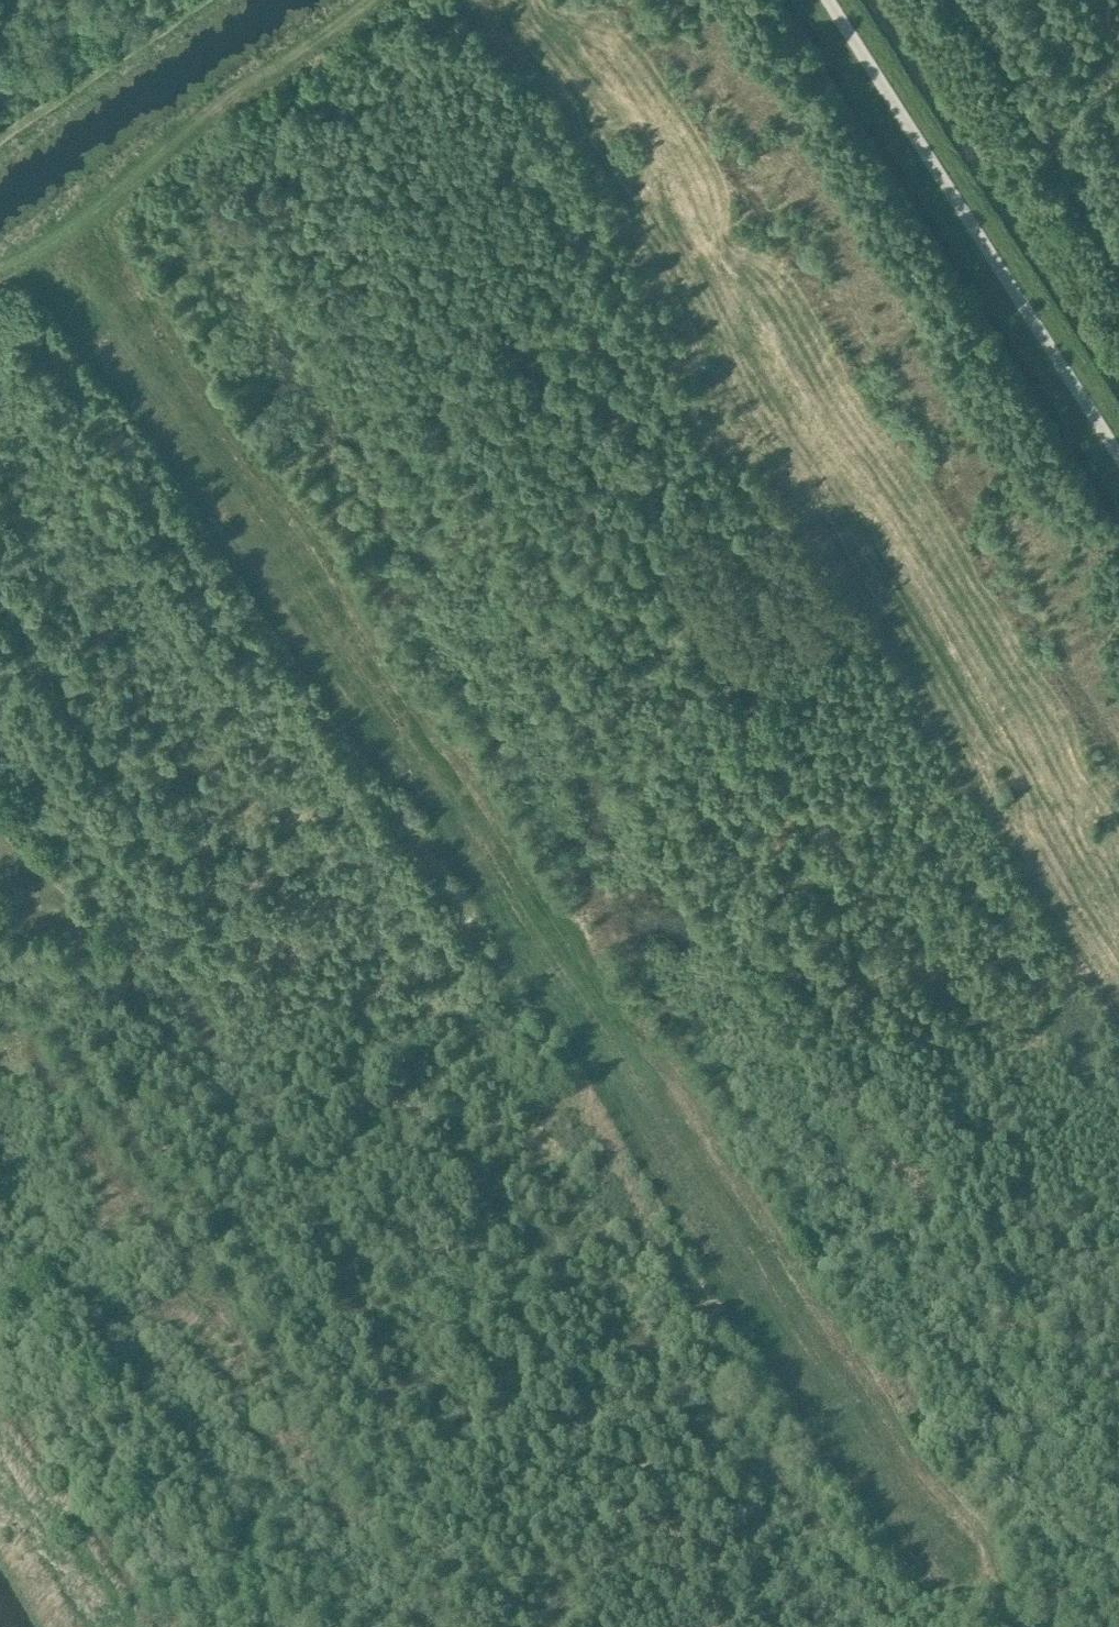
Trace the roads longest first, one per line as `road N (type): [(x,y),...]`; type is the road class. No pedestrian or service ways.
road 1 (unclassified): [(1118,458),(827,0)]
road 2 (track): [(0,267),(372,0)]

